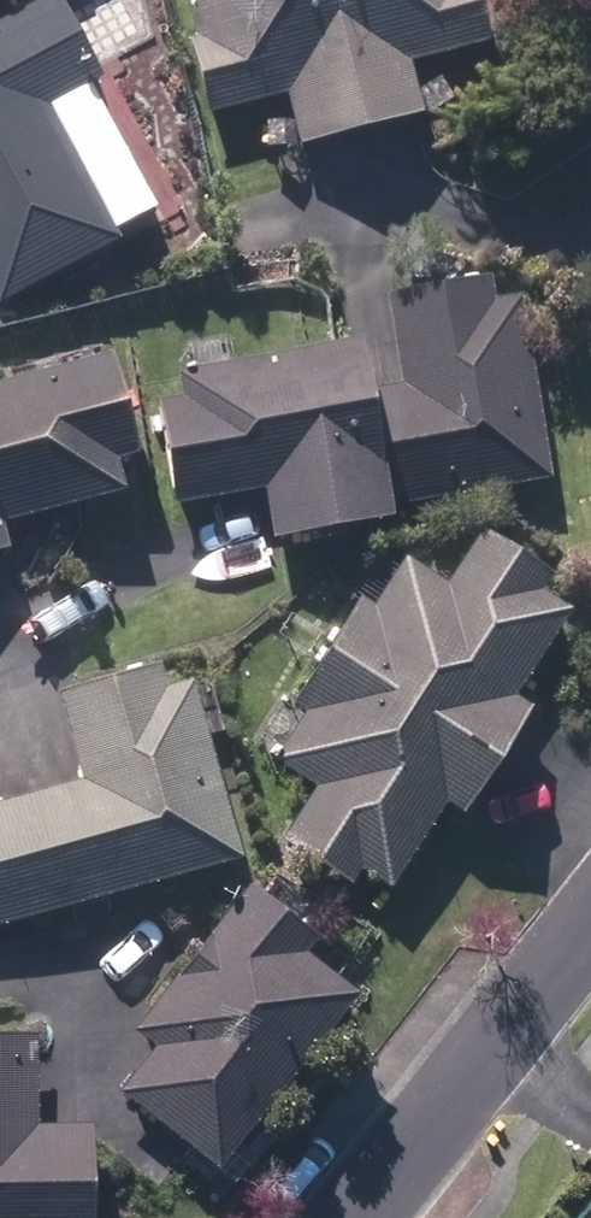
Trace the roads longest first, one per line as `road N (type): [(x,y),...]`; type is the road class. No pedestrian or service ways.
road 1 (residential): [(590,936),(366,1217)]

